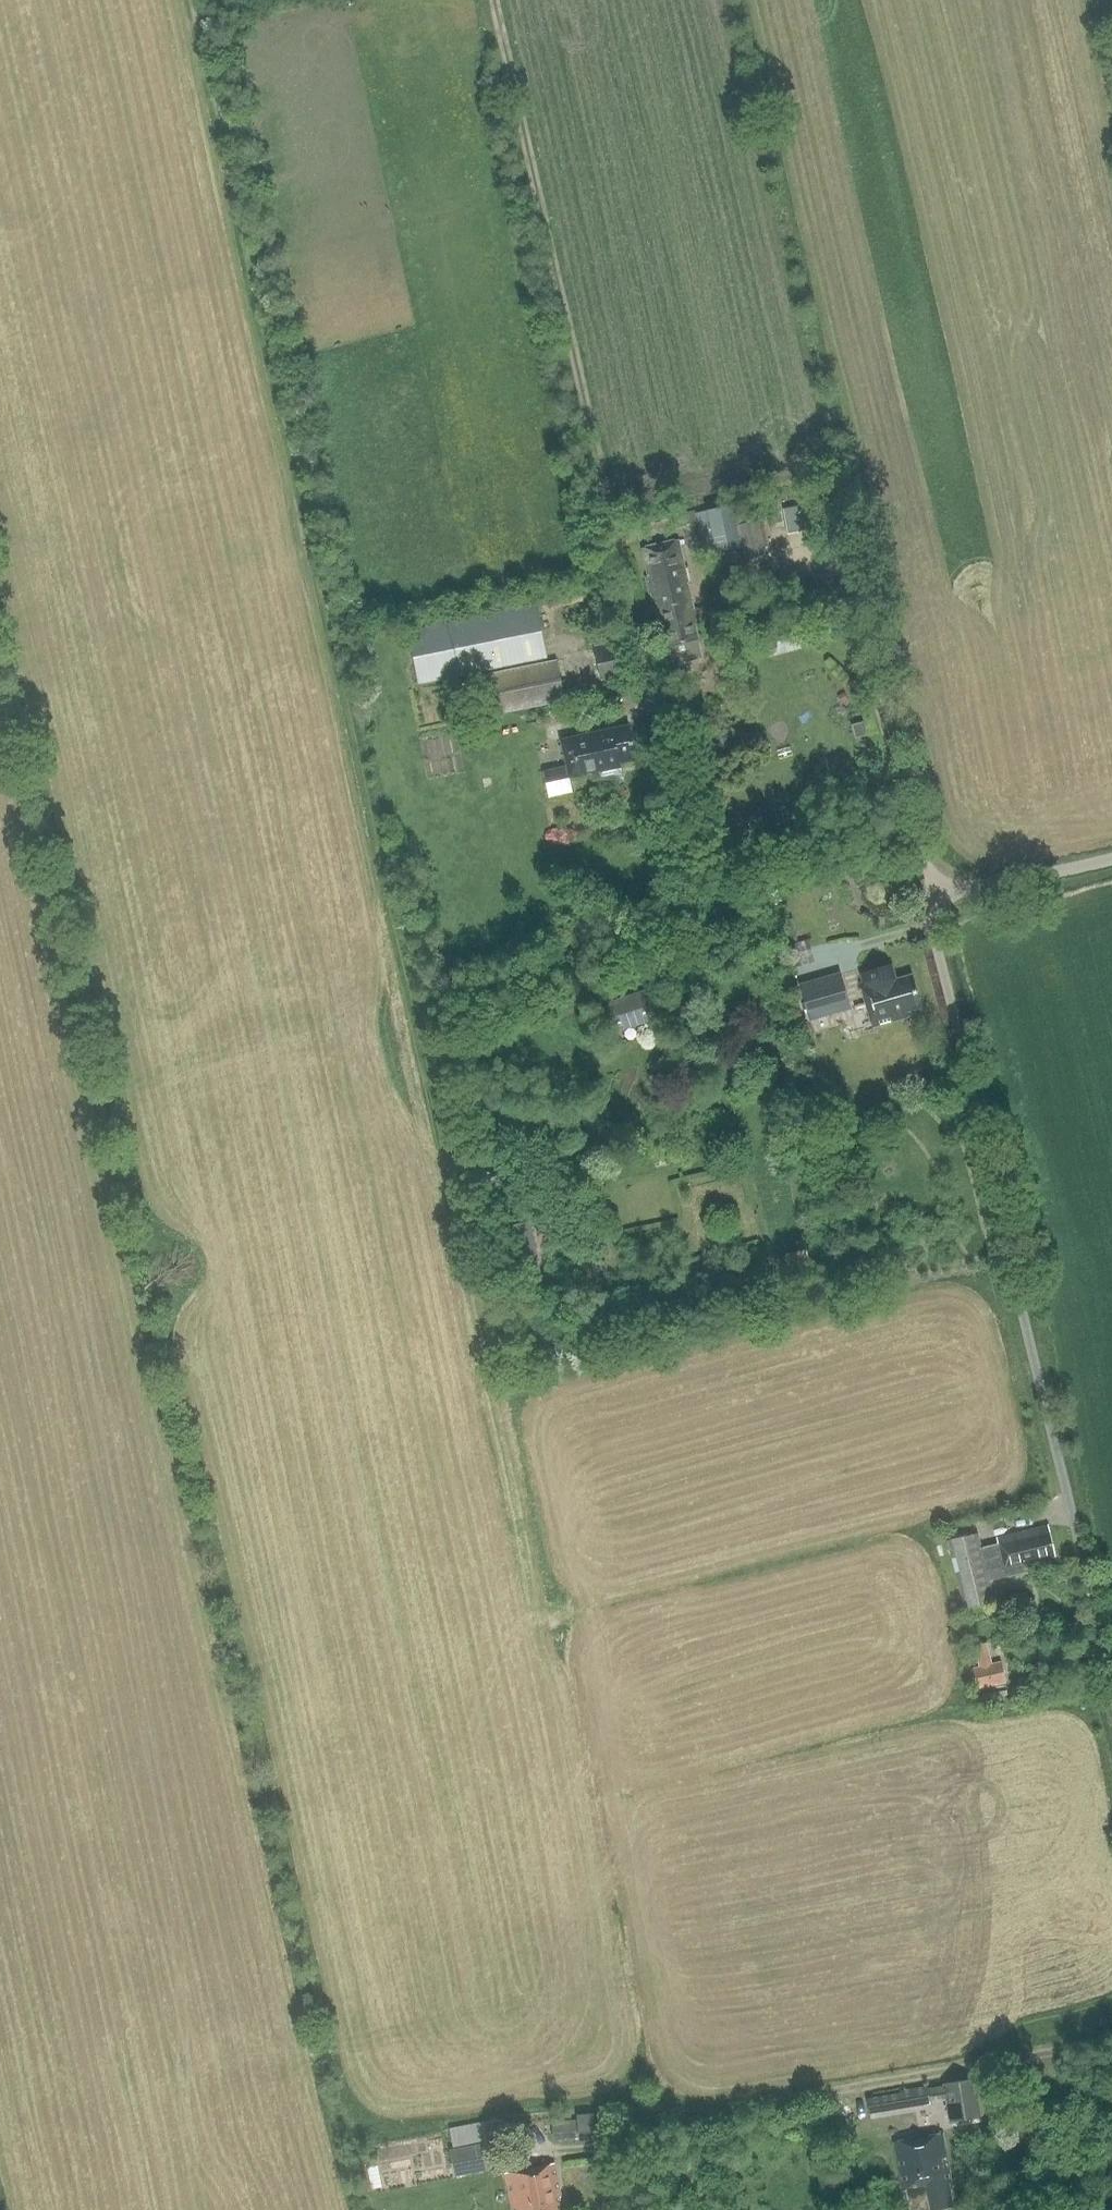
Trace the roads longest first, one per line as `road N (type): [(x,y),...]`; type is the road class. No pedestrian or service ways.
road 1 (track): [(939,898),(902,844),(868,839),(730,887),(704,879),(687,855),(496,0)]
road 2 (track): [(1111,2037),(568,2146)]

